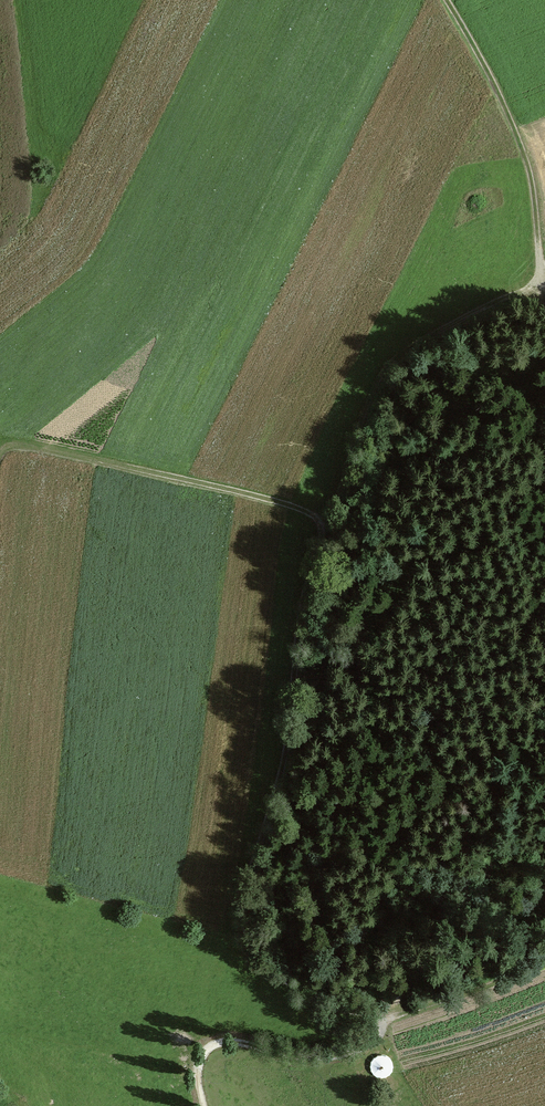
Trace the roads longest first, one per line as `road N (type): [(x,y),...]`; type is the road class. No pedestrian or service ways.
road 1 (track): [(323,521),(291,751),(244,889),(243,921),(287,980),(314,998),(370,1013),(378,1031),(370,1043),(328,1057),(219,1043),(199,1068),(204,1105)]
road 2 (track): [(378,1022),(434,1001),(453,984),(494,848),(498,759),(514,722),(544,698)]
road 3 (track): [(323,521),(373,389),(417,339),(519,294),(544,295)]
road 4 (track): [(0,452),(18,445),(51,450),(276,501),(323,521)]
road 5 (track): [(544,293),(533,179),(445,0)]

